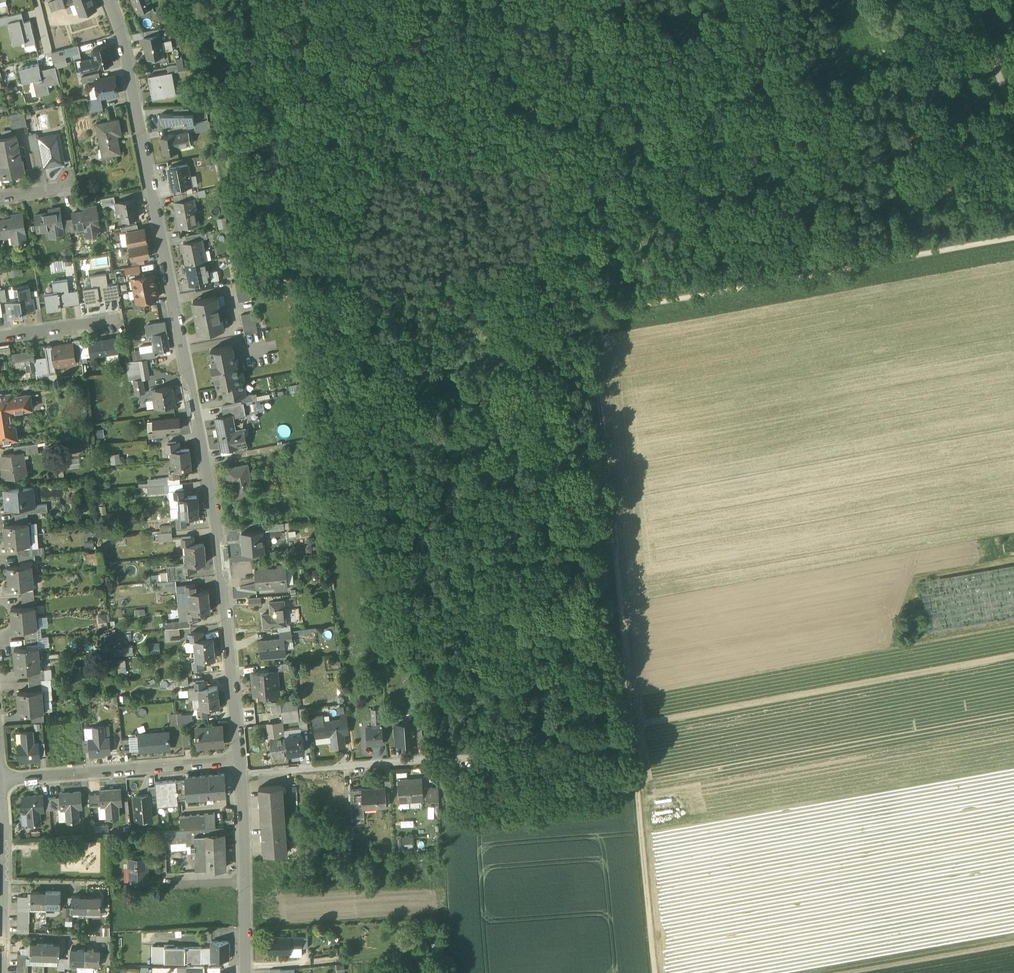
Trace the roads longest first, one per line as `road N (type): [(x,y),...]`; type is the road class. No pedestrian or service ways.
road 1 (track): [(1013,237),(589,313),(632,745),(432,758)]
road 2 (residential): [(239,758),(214,504),(109,0)]
road 3 (residential): [(3,780),(239,758)]
road 4 (track): [(632,745),(654,972)]
road 5 (residential): [(245,972),(240,775)]
road 6 (residential): [(432,758),(240,775)]
road 7 (residential): [(7,819),(3,972)]
road 8 (unclassified): [(1013,119),(971,0)]
road 9 (residential): [(0,341),(120,322)]

